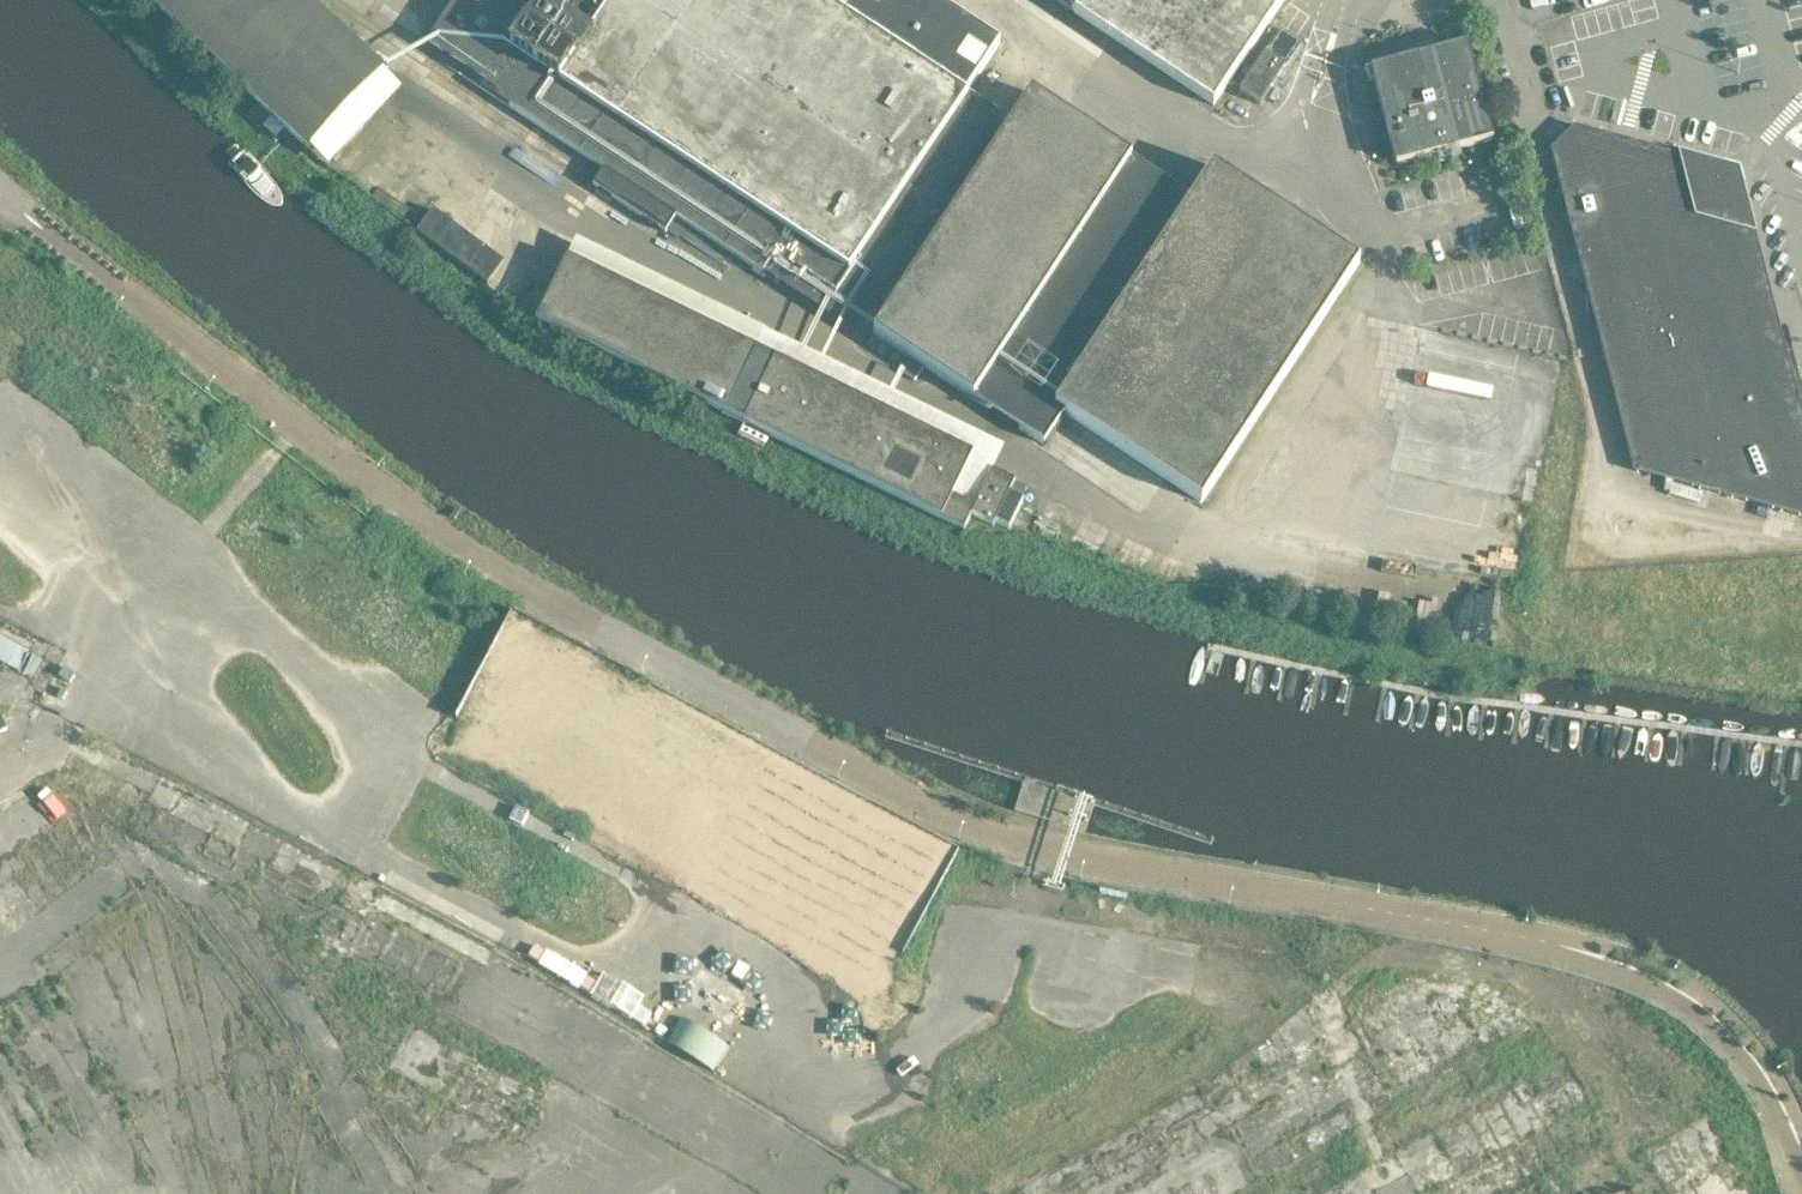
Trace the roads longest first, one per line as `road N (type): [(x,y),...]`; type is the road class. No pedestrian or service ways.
road 1 (unclassified): [(1801,1153),(1772,1088),(1734,1035),(1685,994),(1625,964),(1562,945),(1103,862),(981,828),(776,725),(532,593),(408,514),(0,190)]

